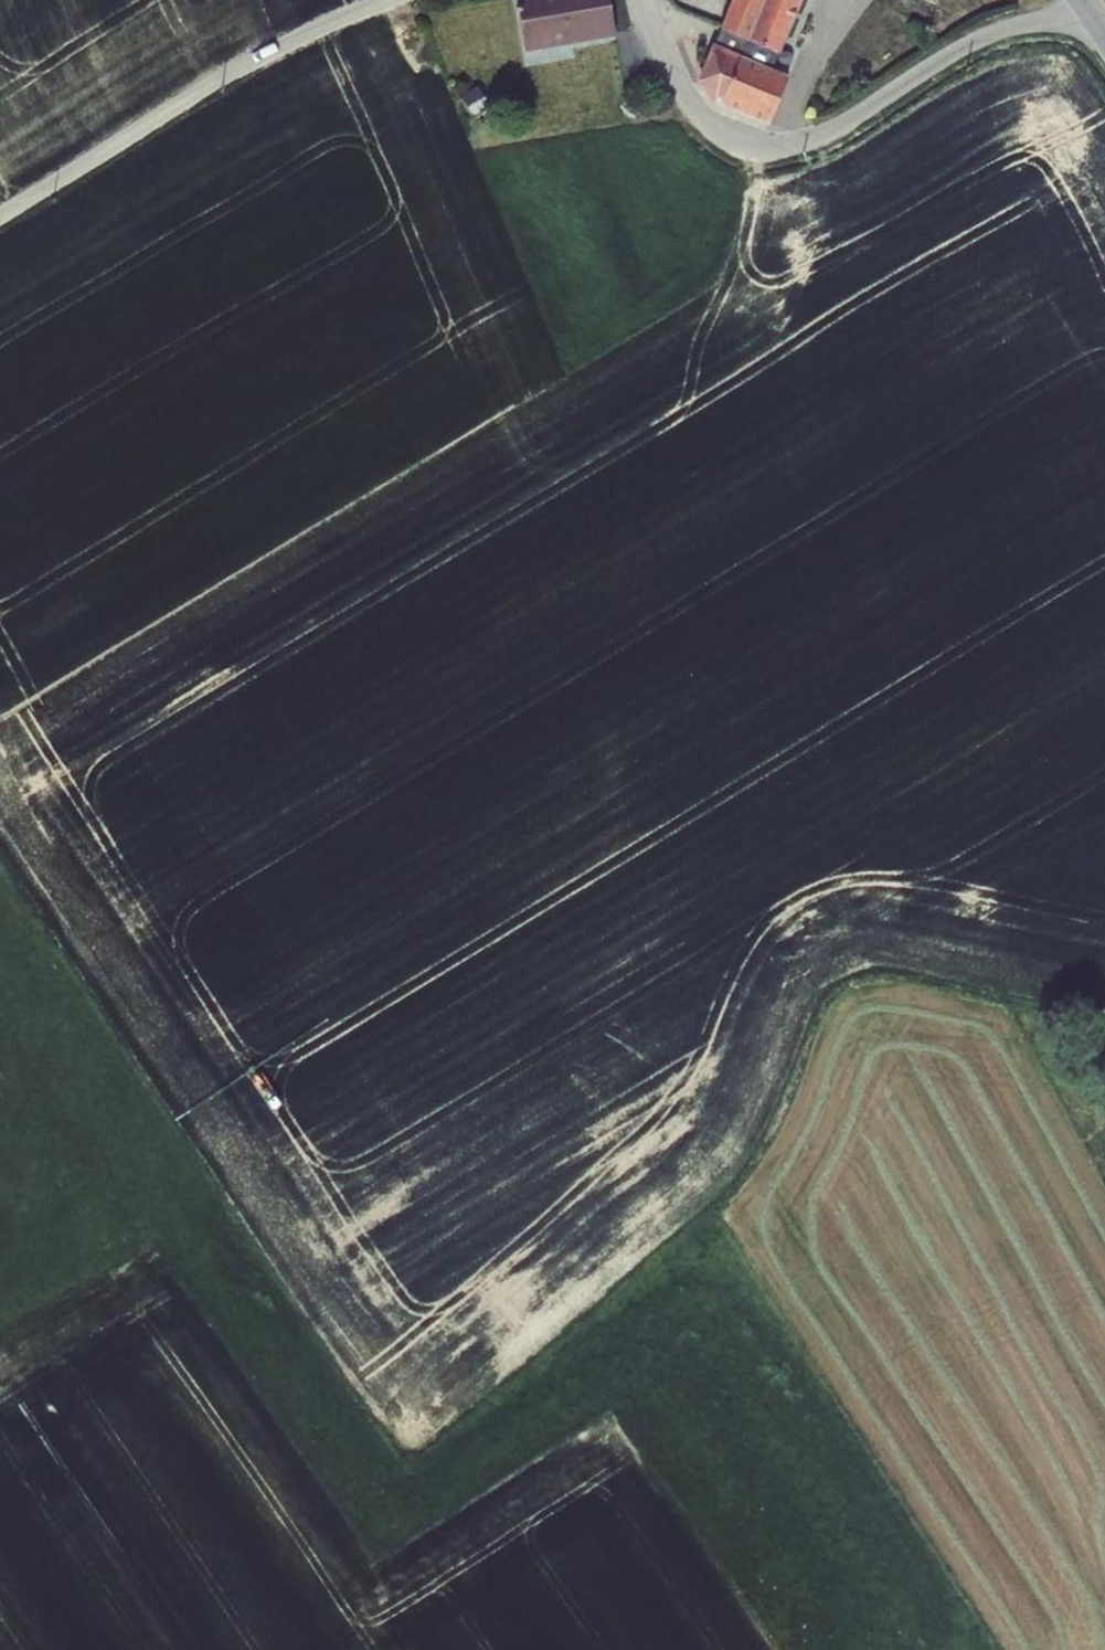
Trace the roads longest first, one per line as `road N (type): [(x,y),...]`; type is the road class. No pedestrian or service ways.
road 1 (unclassified): [(642,0),(670,74),(703,117),(746,141),(783,145),(825,132),(958,50),(1082,3)]
road 2 (unclassified): [(0,213),(293,39),(382,0)]

